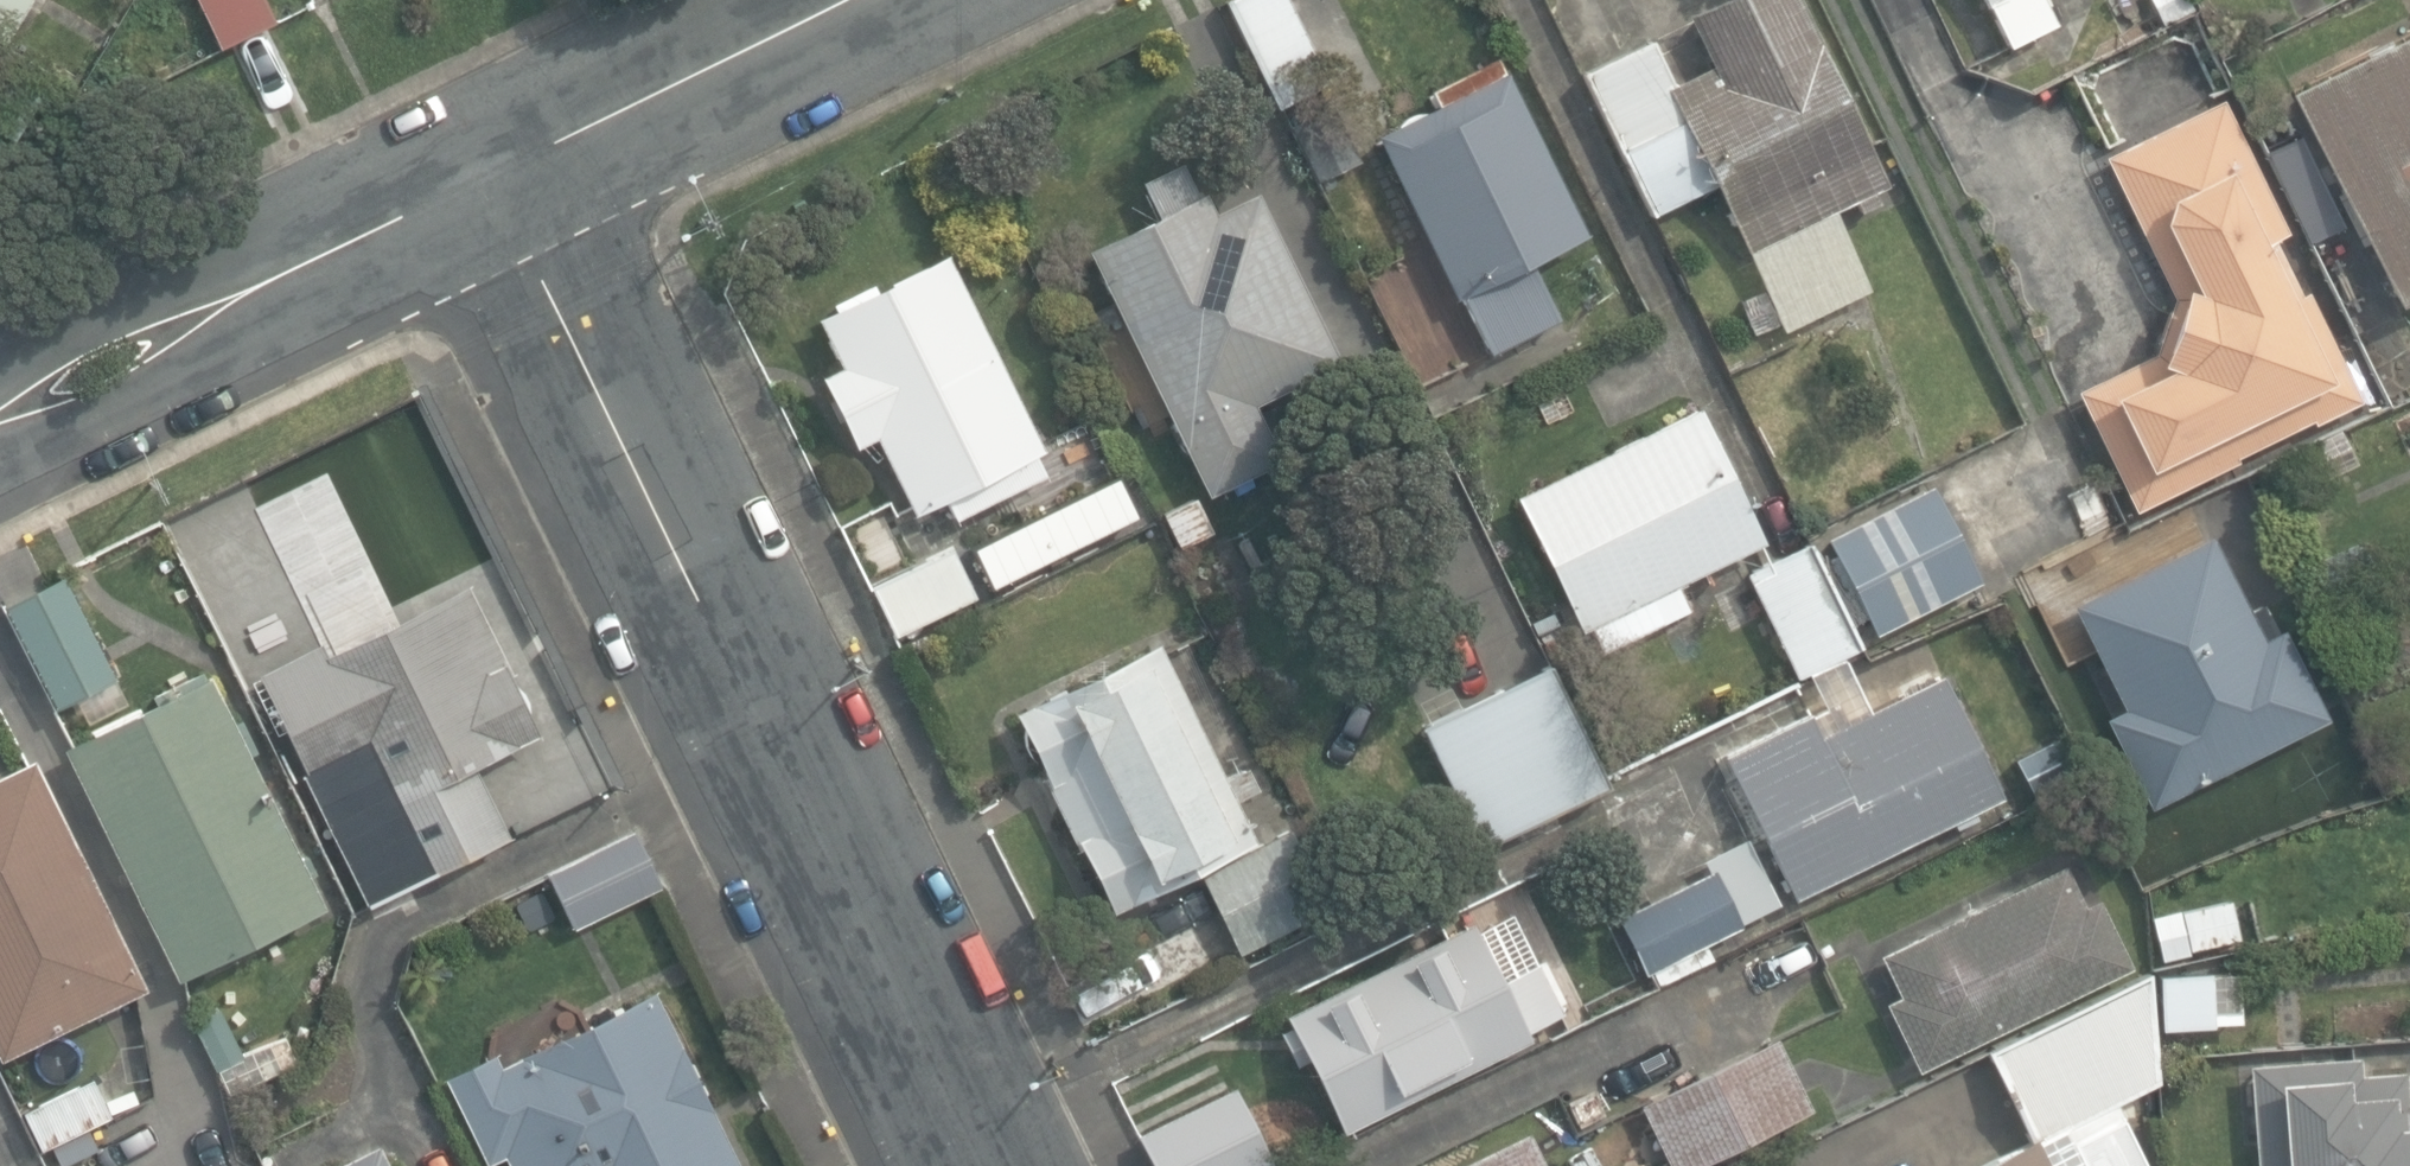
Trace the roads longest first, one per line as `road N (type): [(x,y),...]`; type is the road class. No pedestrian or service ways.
road 1 (residential): [(494,181),(962,1165)]
road 2 (unclassified): [(0,426),(494,181)]
road 3 (unclassified): [(494,181),(860,0)]

